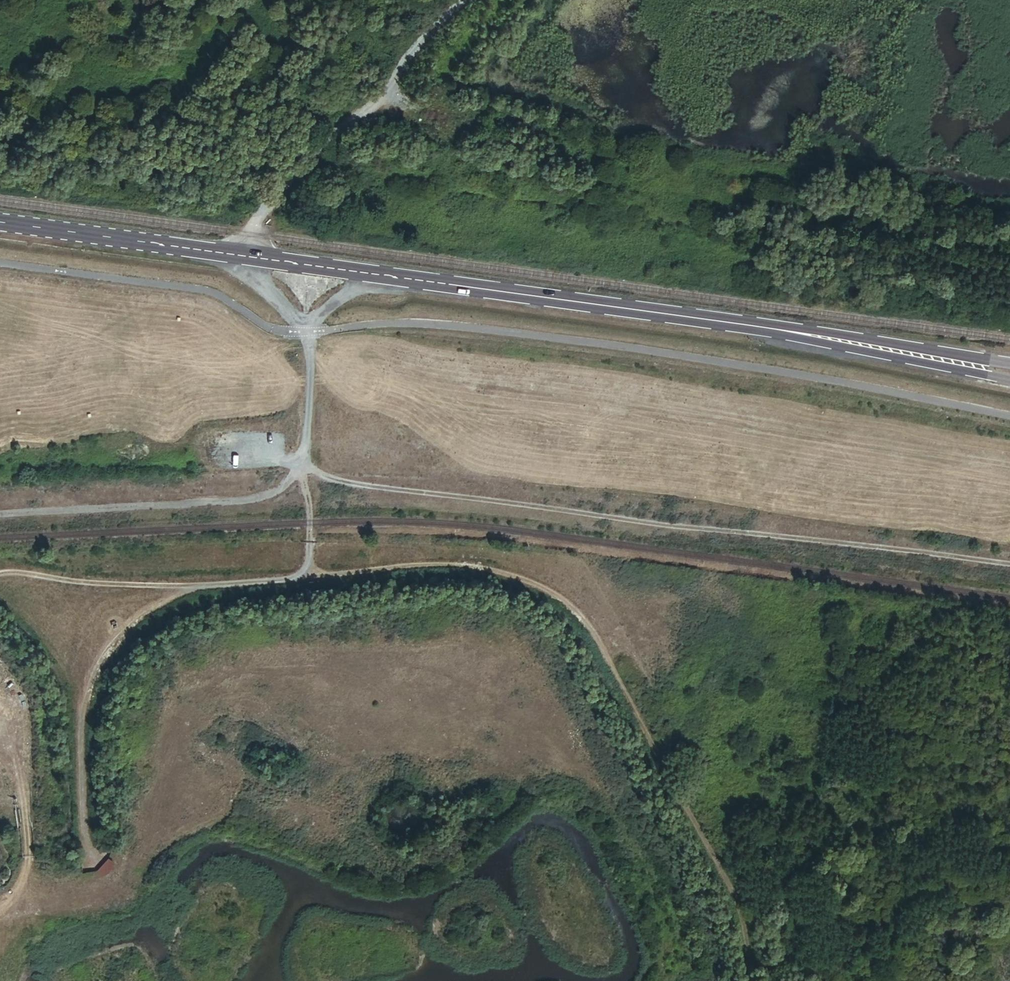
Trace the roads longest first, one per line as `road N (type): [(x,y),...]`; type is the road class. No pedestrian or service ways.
road 1 (track): [(1009,564),(342,483),(303,457)]
road 2 (track): [(298,579),(462,567),(512,577),(565,611),(666,770),(740,915),(748,980)]
road 3 (tertiary): [(248,256),(917,355)]
road 4 (track): [(1009,241),(525,172),(372,103)]
road 5 (track): [(298,467),(311,514),(310,560),(298,579),(223,587),(155,609),(102,665),(87,700),(84,757),(86,844),(100,861)]
road 6 (unclassified): [(248,256),(259,213),(372,103),(455,0)]
road 7 (tertiary): [(0,222),(248,256)]
road 8 (track): [(0,575),(223,587)]

